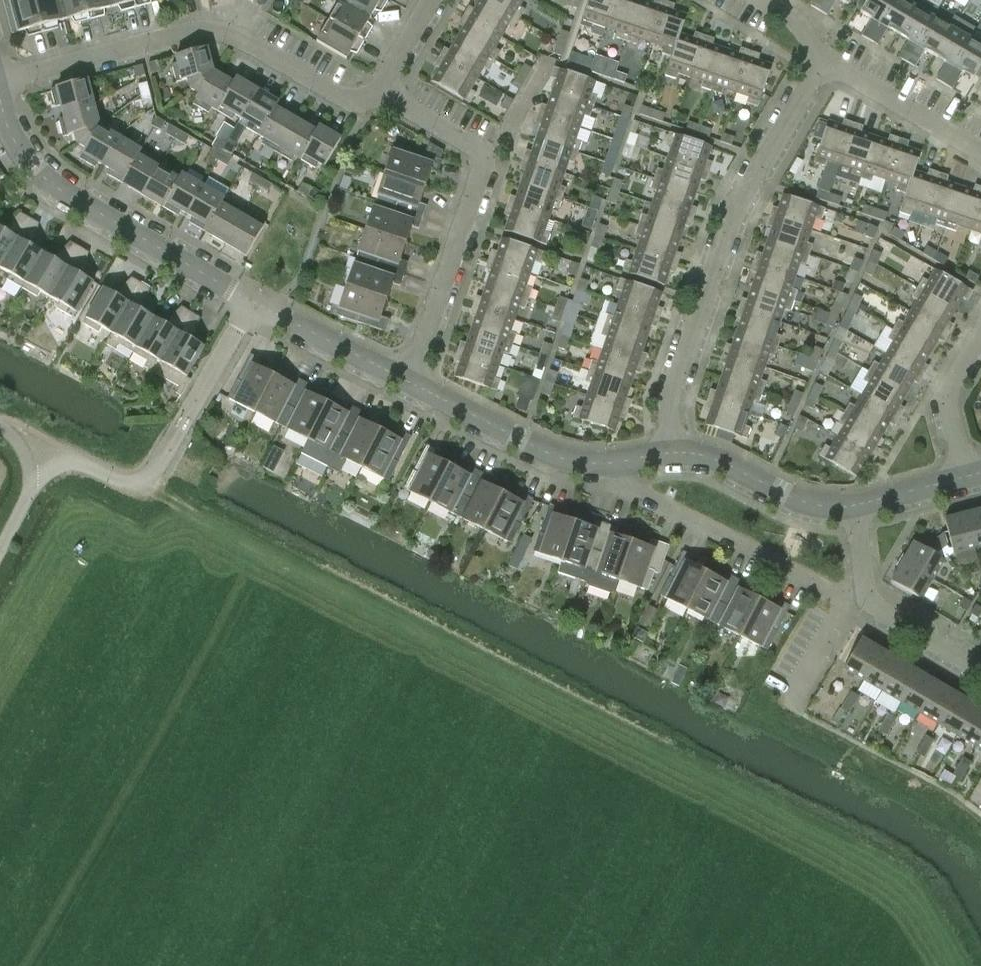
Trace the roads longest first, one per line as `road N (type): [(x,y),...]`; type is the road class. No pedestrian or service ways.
road 1 (residential): [(671,452),(670,393),(727,225),(825,61)]
road 2 (residential): [(379,94),(350,99),(236,37),(196,30),(0,79)]
road 3 (residential): [(252,302),(55,186),(17,145),(0,100)]
road 4 (unclassified): [(34,473),(70,458),(129,488),(142,482),(252,302)]
road 5 (residential): [(810,586),(595,465)]
road 6 (residential): [(409,380),(480,150)]
road 7 (residential): [(595,465),(517,438),(409,380)]
road 8 (residential): [(854,507),(799,499),(705,455),(671,452)]
road 9 (residential): [(980,151),(825,61)]
road 10 (residential): [(409,380),(252,302)]
road 11 (residential): [(964,477),(950,388),(980,335)]
road 12 (residential): [(867,604),(980,670)]
road 13 (residential): [(793,702),(848,608),(867,604)]

